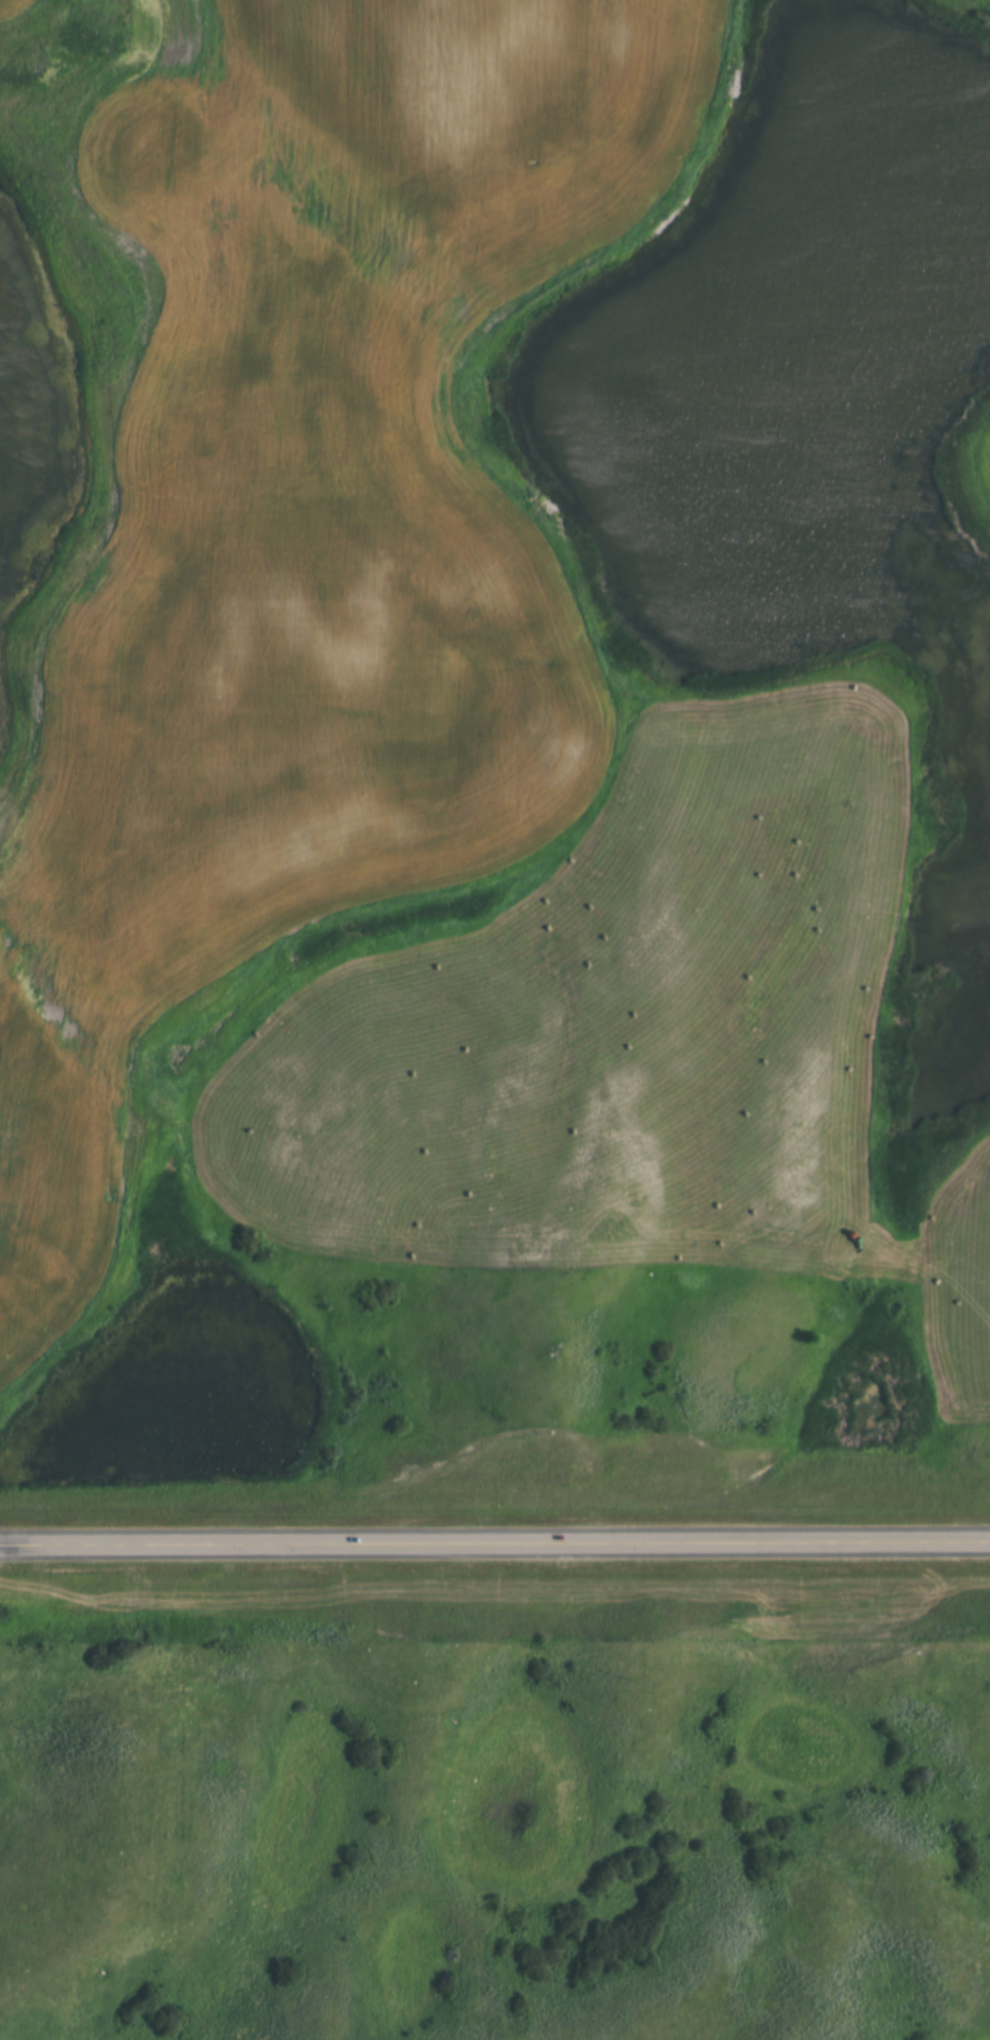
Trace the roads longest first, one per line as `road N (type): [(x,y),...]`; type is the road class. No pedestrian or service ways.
road 1 (primary): [(0,1540),(989,1535)]

